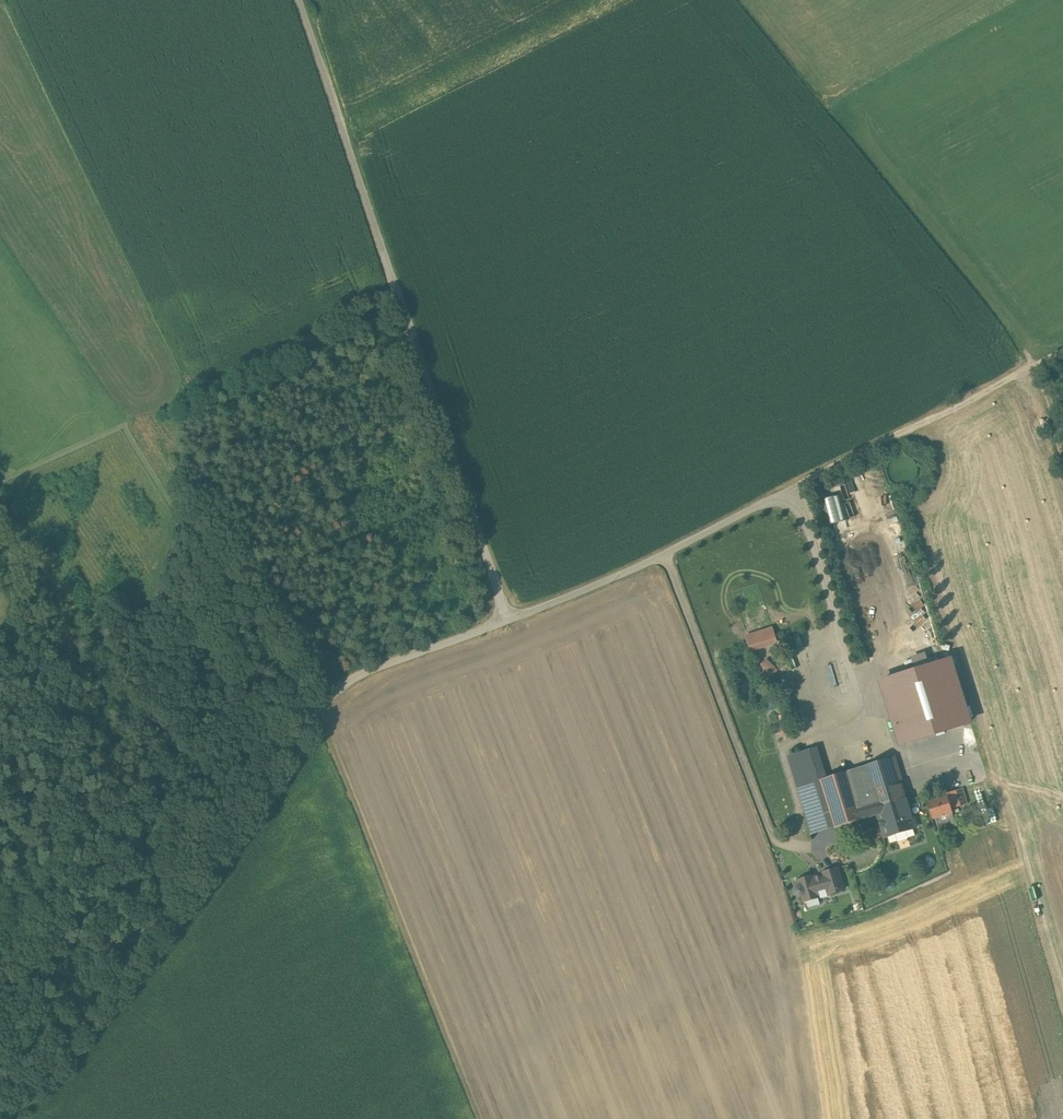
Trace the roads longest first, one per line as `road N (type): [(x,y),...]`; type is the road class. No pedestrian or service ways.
road 1 (unclassified): [(5,1118),(267,764),(319,707),(376,669),(511,619)]
road 2 (unclassified): [(511,619),(301,0)]
road 3 (unclassified): [(1028,369),(721,528),(511,619)]

